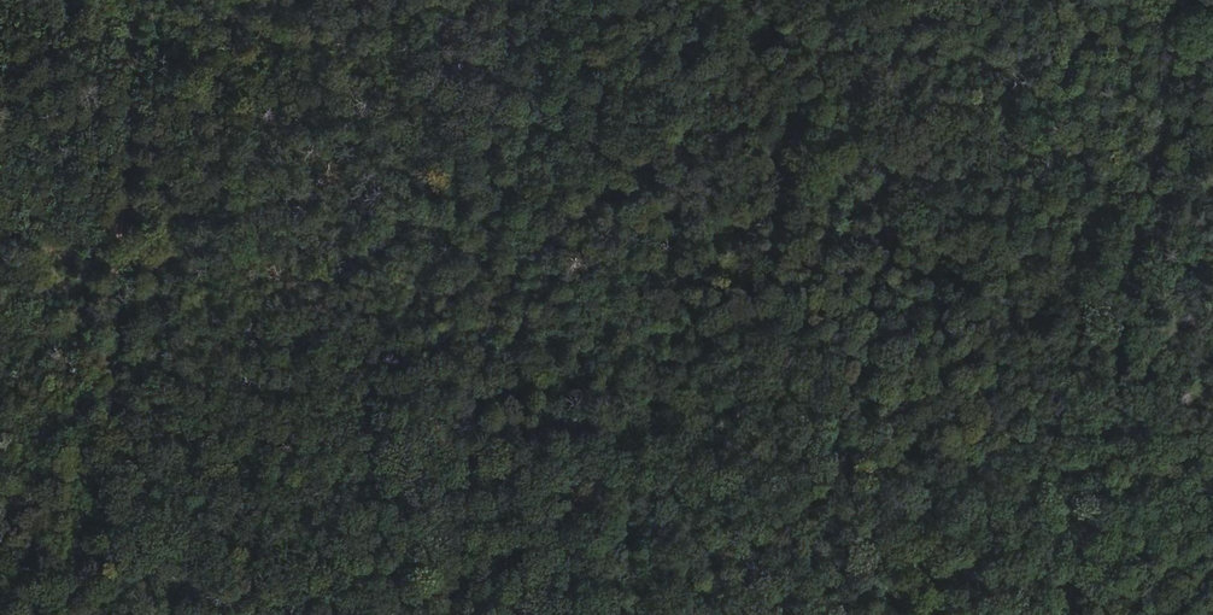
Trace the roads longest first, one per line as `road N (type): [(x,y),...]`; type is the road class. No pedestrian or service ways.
road 1 (track): [(1070,614),(1182,0)]

